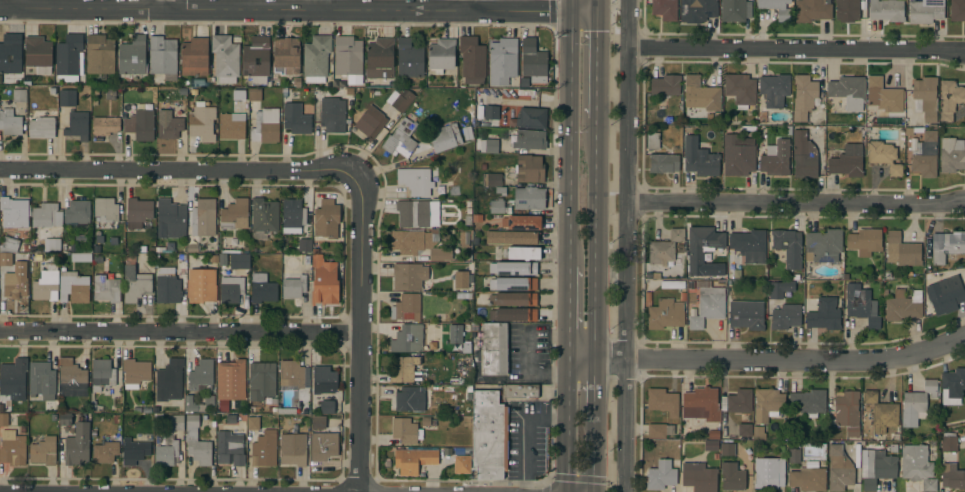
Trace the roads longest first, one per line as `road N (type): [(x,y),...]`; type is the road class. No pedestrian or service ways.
road 1 (residential): [(571,12),(0,8)]
road 2 (residential): [(568,357),(865,361),(964,339)]
road 3 (residential): [(359,332),(0,331)]
road 4 (residential): [(354,178),(323,170),(0,169)]
road 5 (residential): [(630,202),(964,204)]
road 6 (residential): [(632,47),(964,51)]
road 7 (residential): [(354,178),(361,198),(356,491)]
road 8 (primary): [(571,12),(569,267)]
road 9 (primary): [(593,358),(595,120)]
road 10 (primary): [(568,357),(567,491)]

